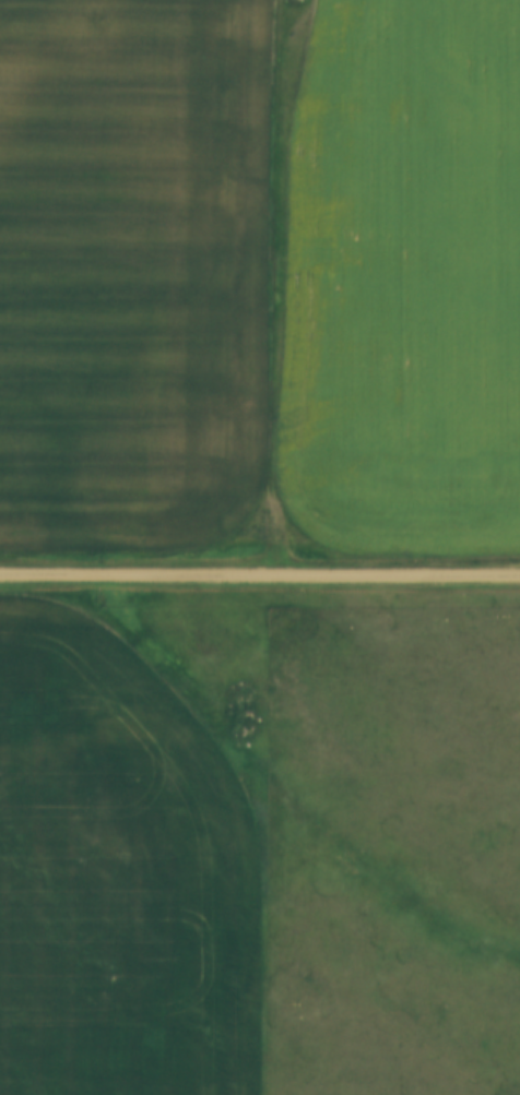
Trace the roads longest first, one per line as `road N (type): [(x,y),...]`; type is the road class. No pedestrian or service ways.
road 1 (residential): [(0,576),(519,576)]

